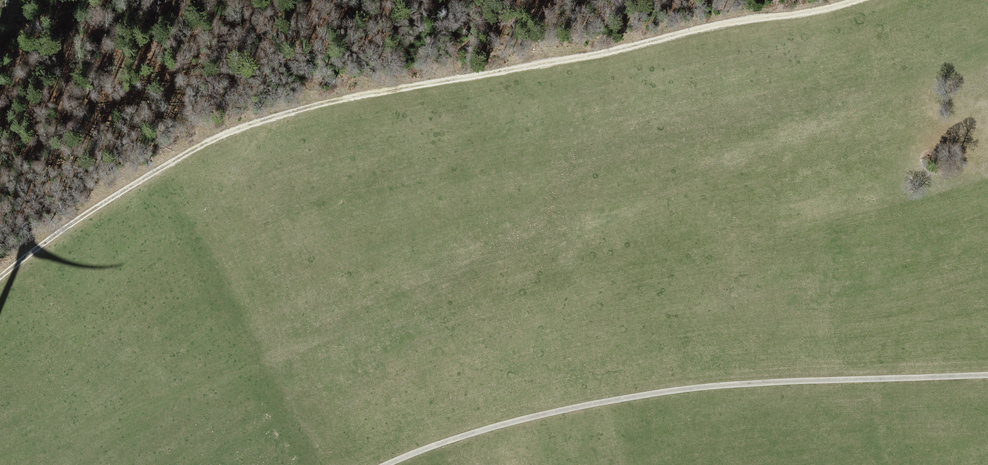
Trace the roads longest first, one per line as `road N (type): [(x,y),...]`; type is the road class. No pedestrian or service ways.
road 1 (track): [(0,279),(77,221),(205,142),(243,128),(391,90),(864,0)]
road 2 (track): [(387,464),(517,421),(667,392),(987,376)]

